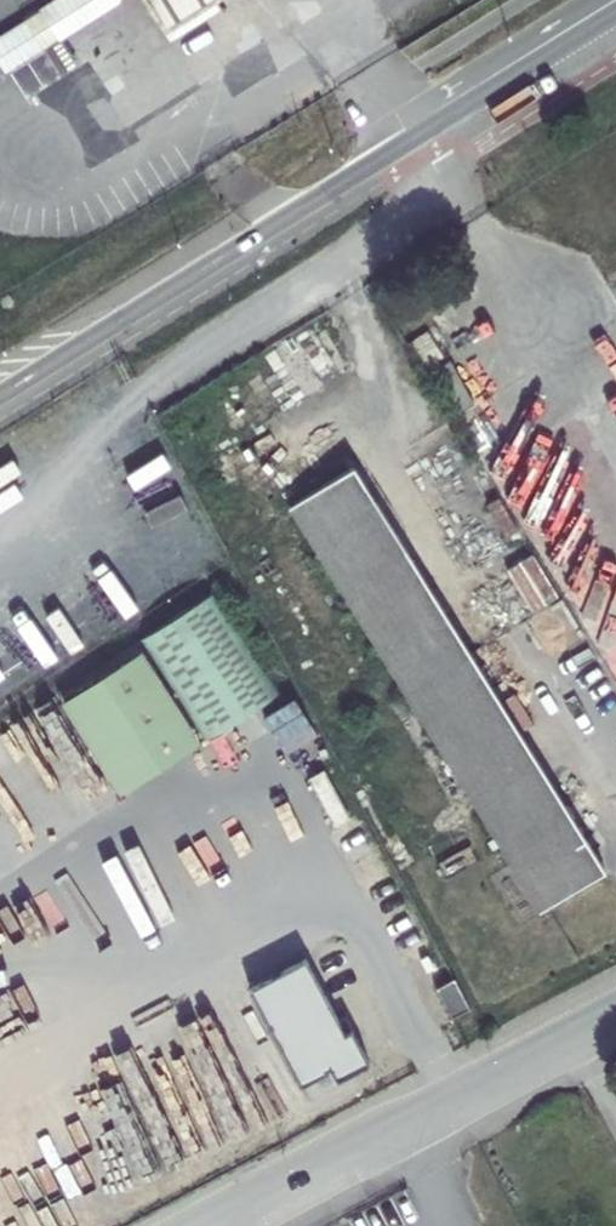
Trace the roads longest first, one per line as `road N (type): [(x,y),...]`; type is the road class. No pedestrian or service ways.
road 1 (trunk): [(0,395),(448,116)]
road 2 (unclassified): [(218,1225),(615,1015)]
road 3 (secondary): [(448,116),(615,9)]

